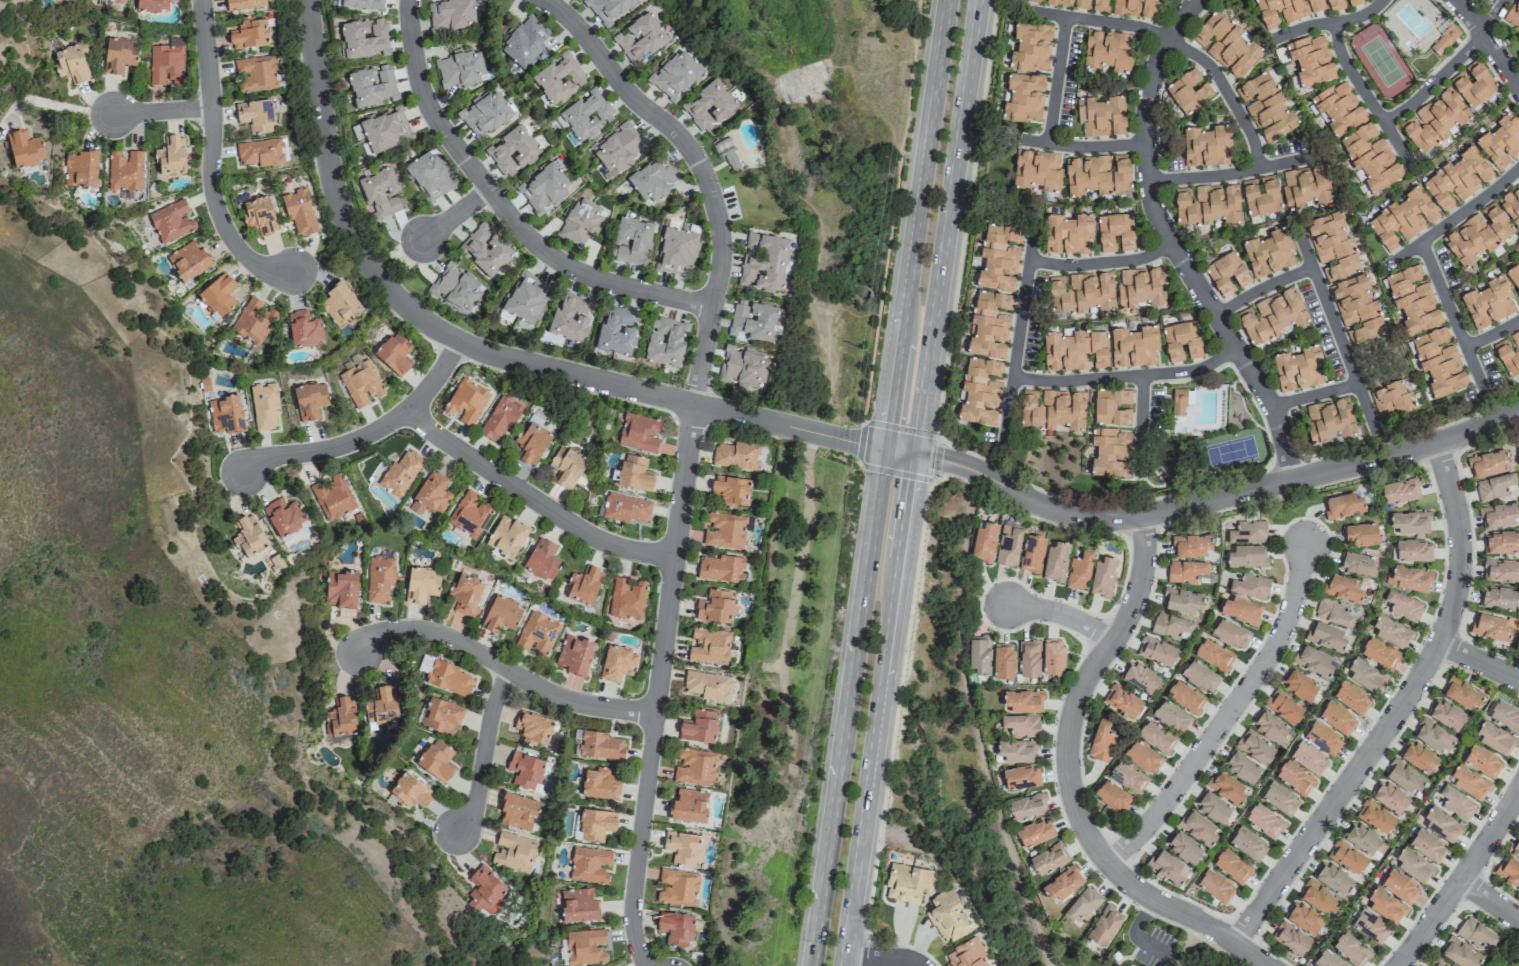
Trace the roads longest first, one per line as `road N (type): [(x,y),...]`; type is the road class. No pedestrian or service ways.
road 1 (residential): [(884,450),(503,358),(415,313),(362,253),(342,210),(309,0)]
road 2 (residential): [(1518,415),(1404,456),(1175,513),(1103,521),(1035,504),(969,469),(884,450)]
road 3 (residential): [(1438,446),(1461,552),(1450,623),(1399,716),(1236,946)]
road 4 (residential): [(694,404),(637,904),(651,965)]
road 5 (residential): [(1143,518),(1142,585),(1071,729),(1078,813),(1127,883),(1264,965)]
road 6 (residential): [(1294,483),(1273,409),(1172,246),(1150,184),(1150,93),(1169,43),(1201,0)]
road 7 (secondary): [(884,450),(812,965)]
road 8 (secondary): [(839,965),(912,456)]
road 9 (track): [(1049,965),(955,654),(969,501),(980,474)]
road 10 (residential): [(410,0),(427,106),(529,240),(609,286),(713,310)]
road 11 (residential): [(539,0),(684,144),(705,179),(721,261),(694,404)]
road 12 (secondary): [(912,456),(976,0)]
road 13 (secondary): [(947,0),(884,450)]
road 14 (residential): [(1109,865),(1161,814),(1273,656),(1307,547)]
road 15 (residential): [(203,0),(216,204),(244,254),(267,274),(289,286),(295,272)]
road 16 (residential): [(659,713),(574,700),(440,634),(391,631),(362,654)]
road 17 (residential): [(676,555),(590,533),(411,409)]
road 18 (residential): [(459,341),(411,409),(378,432),(341,448),(268,457),(246,474)]
road 19 (residential): [(1237,351),(1200,372),(1015,380)]
road 20 (residential): [(1004,454),(1035,234)]
road 21 (residential): [(1379,438),(1299,231)]
road 22 (residential): [(1518,794),(1401,965)]
road 23 (residential): [(1386,126),(1461,61),(1509,0)]
road 24 (residential): [(1150,184),(1324,157)]
road 25 (residential): [(511,670),(493,717),(478,802),(457,833)]
road 26 (residential): [(1423,245),(1489,401)]
road 27 (residential): [(1337,25),(1346,64),(1415,170)]
road 28 (residential): [(1518,172),(1398,263)]
road 29 (residential): [(1172,246),(1133,263),(1031,263)]
road 30 (residential): [(1068,19),(1050,146)]
road 31 (residential): [(1274,42),(1360,20),(1386,0)]

